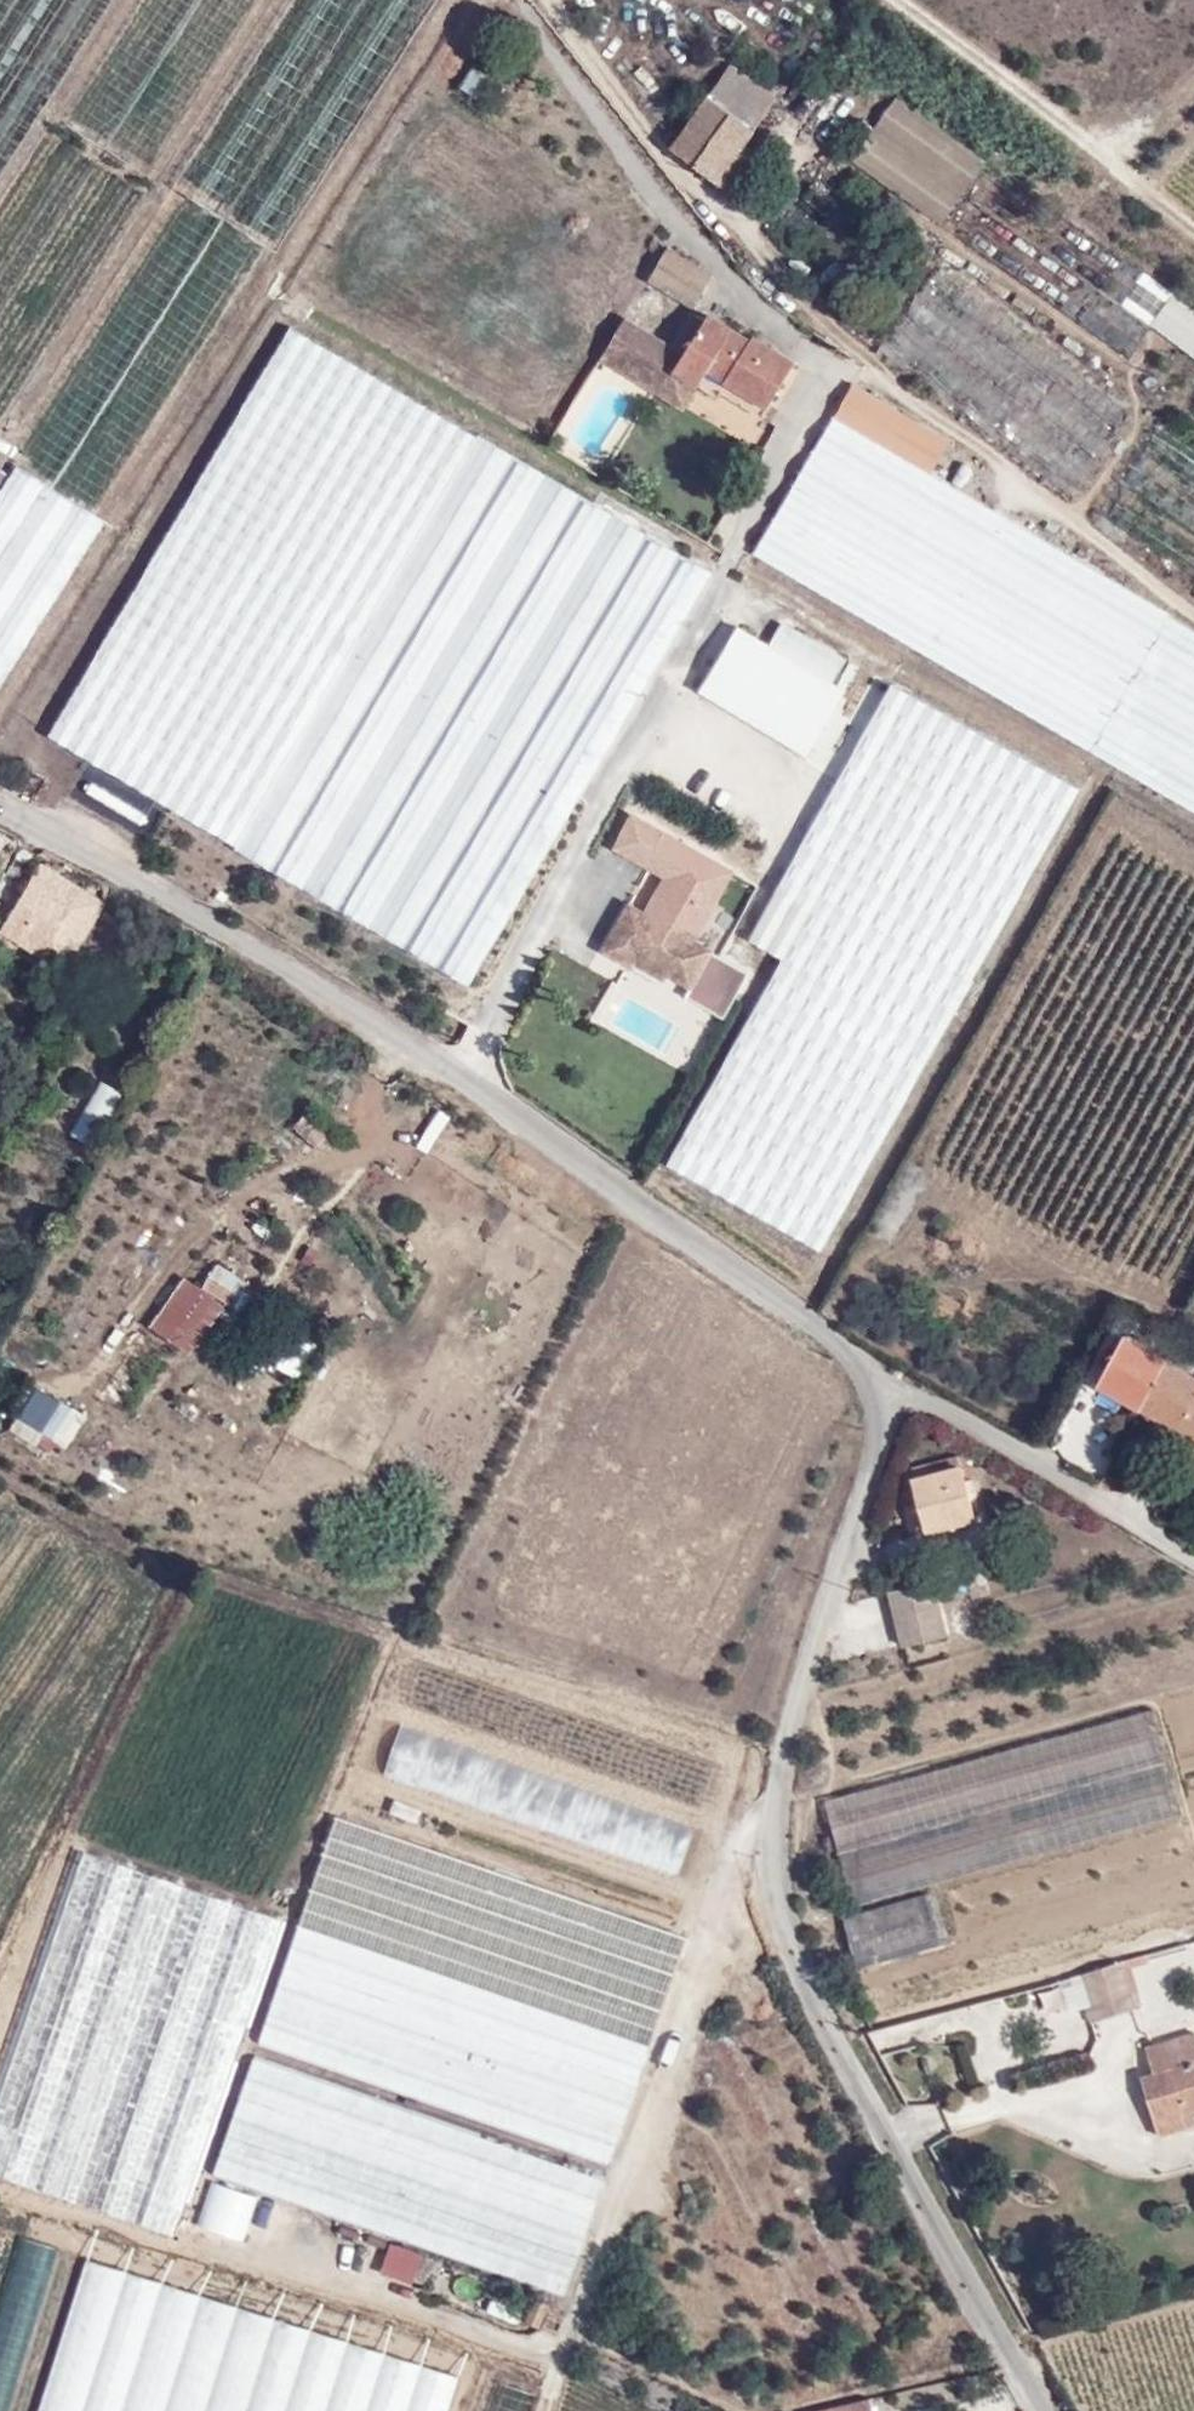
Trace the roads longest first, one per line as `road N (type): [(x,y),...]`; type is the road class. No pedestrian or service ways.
road 1 (unclassified): [(0,812),(213,920),(516,1118),(835,1342),(883,1394),(884,1464),(788,1754),(781,1870),(796,1953),(1049,2410)]
road 2 (track): [(726,1902),(355,1775),(384,1704),(719,1821),(738,1752),(409,1641)]
road 3 (track): [(409,1641),(210,1578),(86,1835),(281,1907),(330,1797),(355,1775)]
road 4 (track): [(872,1260),(908,1240),(935,1199),(923,1157),(1114,813),(1193,861)]
road 5 (track): [(0,441),(169,187),(58,111),(122,0)]
road 6 (track): [(816,1329),(872,1260),(974,1286),(1017,1265),(1138,1290),(1193,1313)]
road 7 (track): [(778,2410),(1018,2357)]
road 8 (track): [(1193,610),(1028,489)]
road 9 (track): [(573,2327),(746,2410)]
road 10 (track): [(1012,2347),(1193,2298)]
road 11 (track): [(1070,516),(1141,426),(1135,376)]
road 12 (track): [(271,0),(208,105)]

